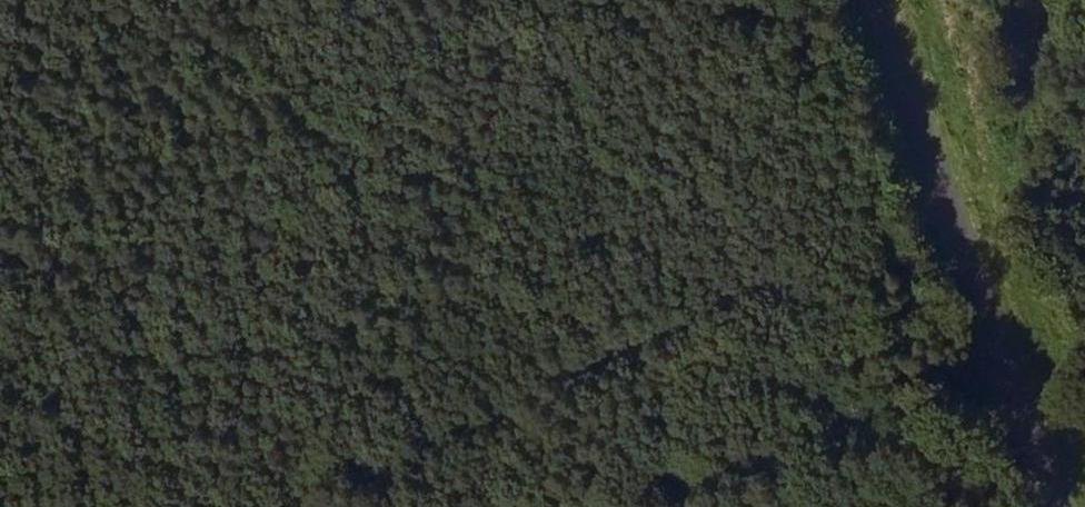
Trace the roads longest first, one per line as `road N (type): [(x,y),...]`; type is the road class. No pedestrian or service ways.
road 1 (tertiary): [(1078,506),(898,0)]

